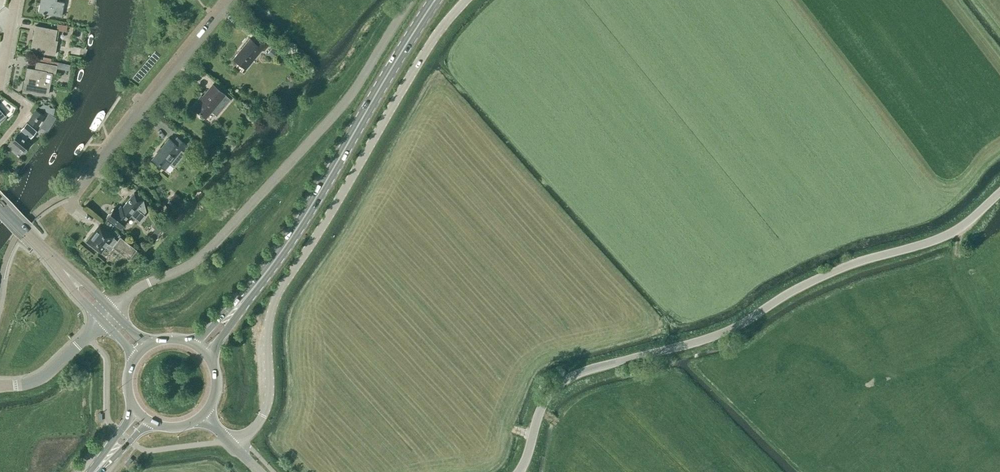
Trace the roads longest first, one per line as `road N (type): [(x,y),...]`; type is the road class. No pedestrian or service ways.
road 1 (unclassified): [(519,471),(535,425),(564,384),(733,330),(824,278),(949,235),(999,195)]
road 2 (unclassified): [(227,441),(263,416),(267,338),(279,293),(416,64),(466,0)]
road 3 (unclassified): [(106,318),(140,287),(200,258),(284,172),(348,99),(411,0)]
road 4 (primary): [(253,288),(434,0)]
road 5 (residential): [(73,195),(239,0)]
road 6 (tertiary): [(106,318),(0,205)]
road 7 (unclassified): [(0,386),(53,370),(106,318)]

